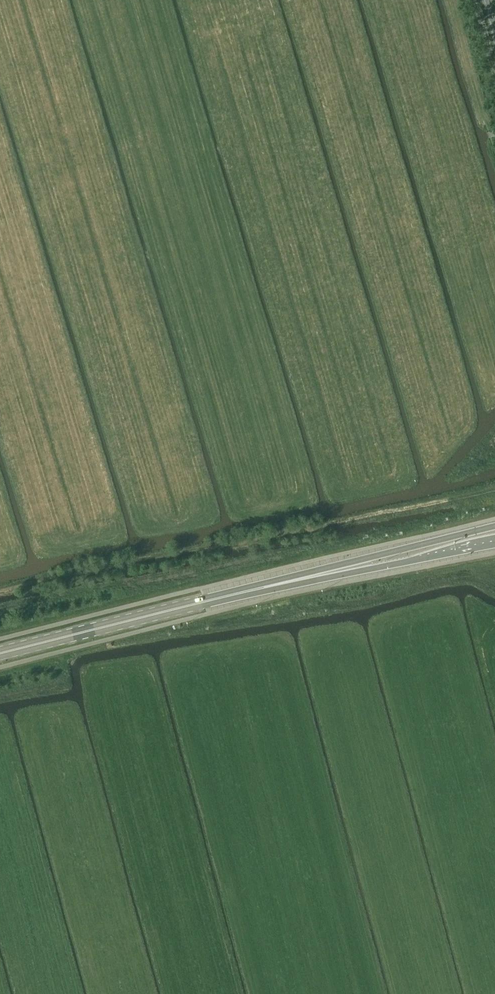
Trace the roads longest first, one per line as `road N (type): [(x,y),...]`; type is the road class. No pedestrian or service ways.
road 1 (primary): [(0,654),(287,583)]
road 2 (primary): [(494,527),(287,583)]
road 3 (primary): [(287,583),(494,543)]

